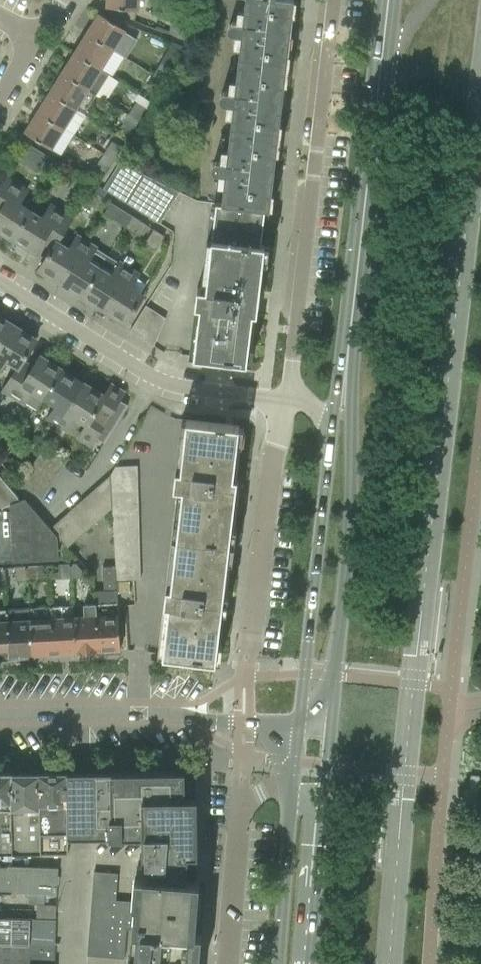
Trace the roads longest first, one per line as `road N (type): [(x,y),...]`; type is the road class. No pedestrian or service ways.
road 1 (residential): [(326,0),(276,399)]
road 2 (secondary): [(388,0),(342,396)]
road 3 (secondary): [(330,717),(352,442),(342,396)]
road 4 (residential): [(0,279),(136,371),(181,387),(276,399)]
road 5 (residential): [(0,715),(300,716)]
road 6 (secondary): [(331,434),(300,716)]
road 7 (residential): [(276,399),(247,678)]
road 8 (residential): [(293,789),(241,802),(228,963)]
road 9 (secondary): [(293,789),(280,963)]
road 10 (secondary): [(310,963),(322,812)]

